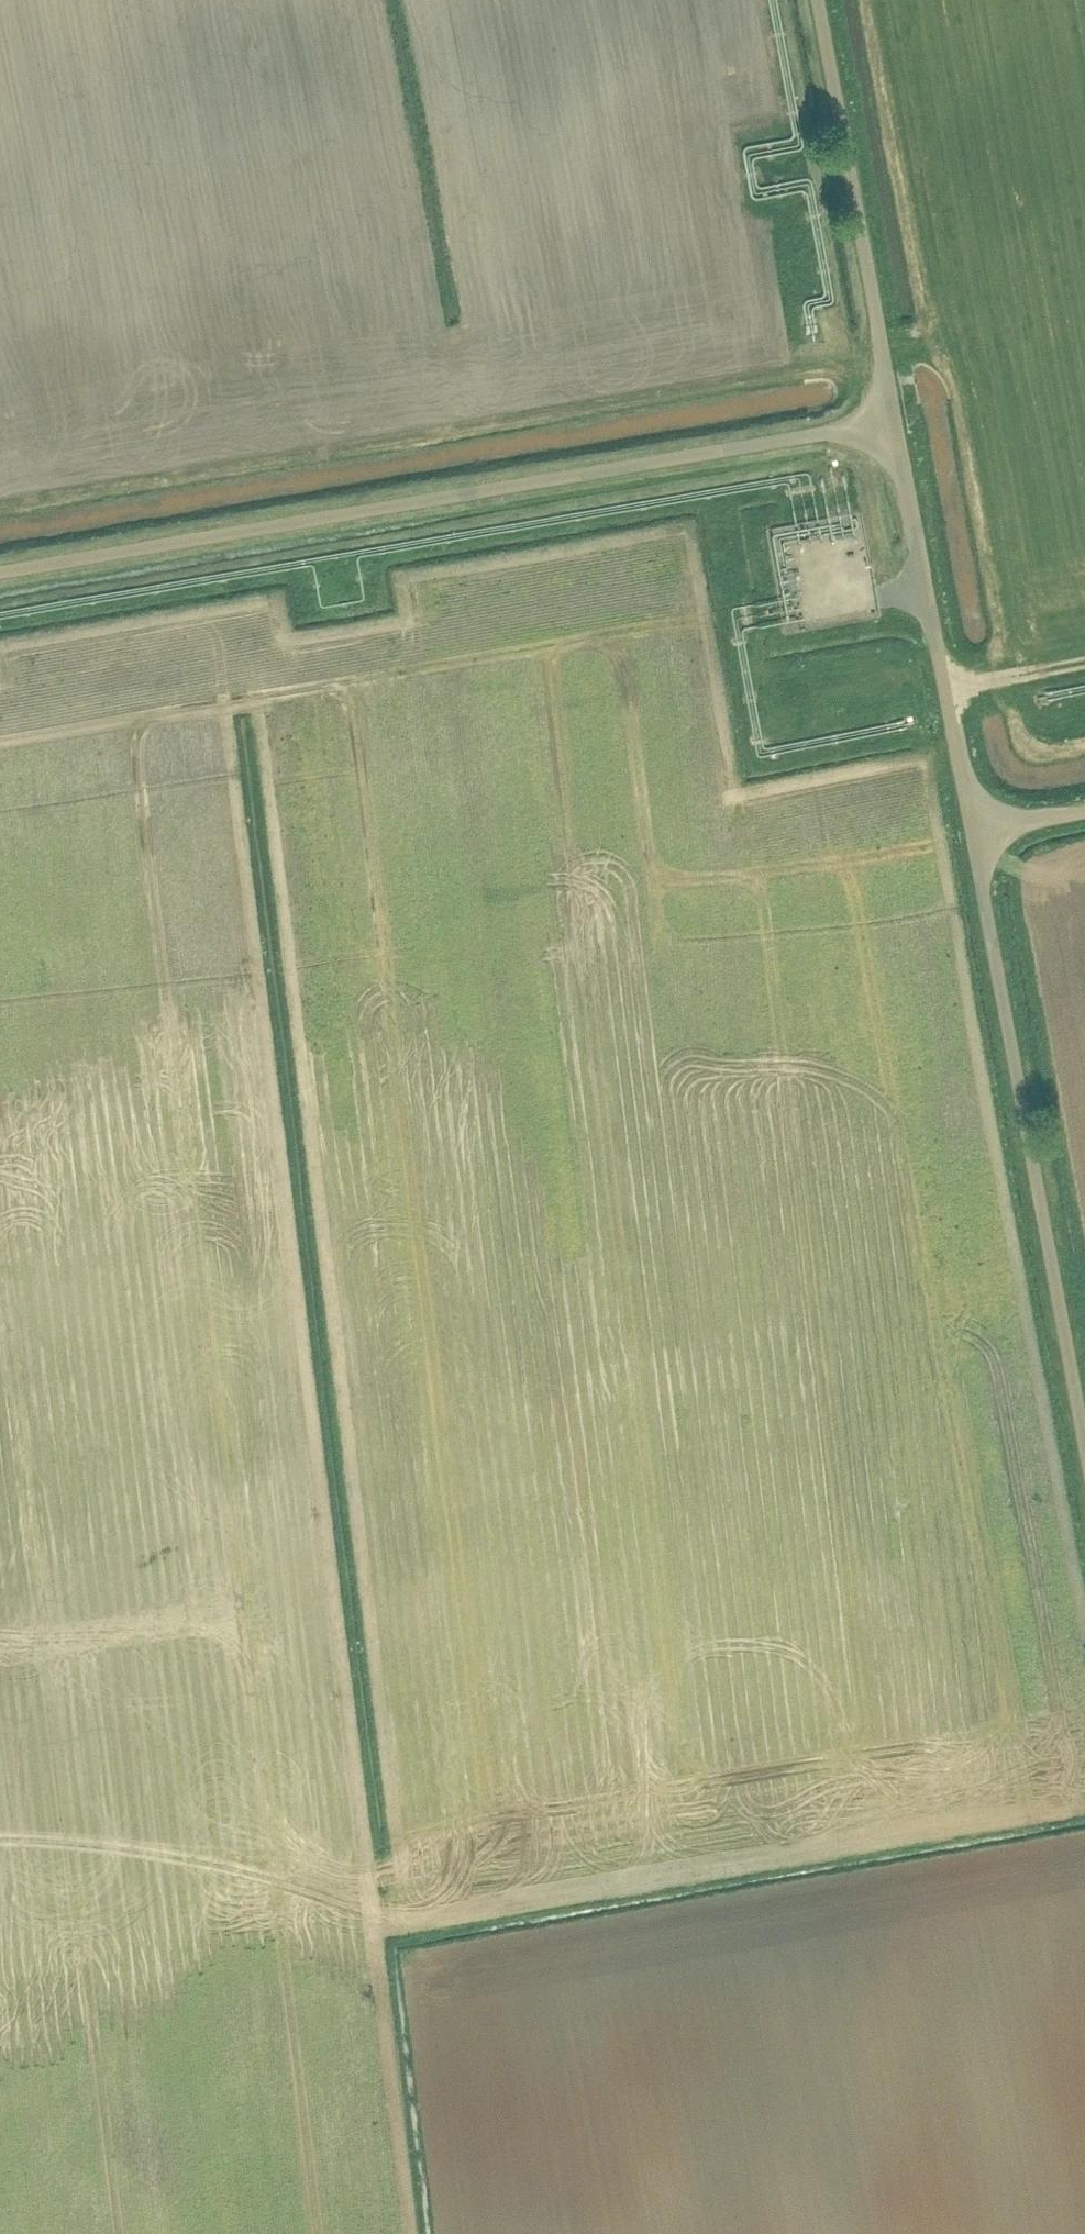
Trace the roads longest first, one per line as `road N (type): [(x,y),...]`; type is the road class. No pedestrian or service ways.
road 1 (unclassified): [(0,571),(893,420)]
road 2 (unclassified): [(1084,1443),(974,831)]
road 3 (unclassified): [(893,420),(816,0)]
road 4 (unclassified): [(974,831),(893,420)]
road 5 (track): [(1084,661),(945,688)]

